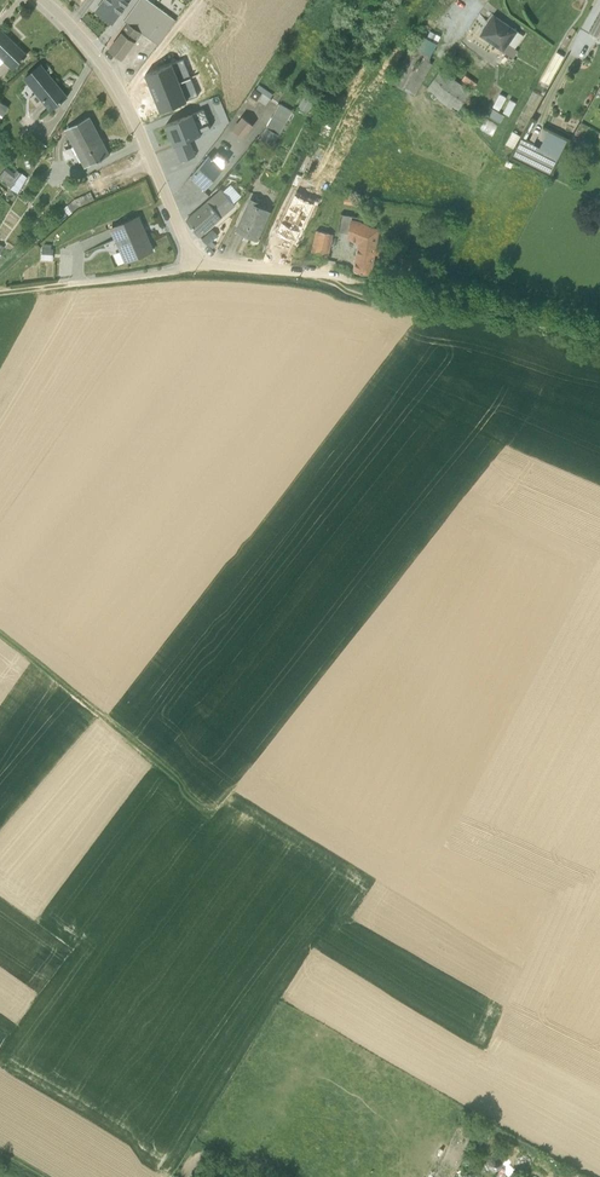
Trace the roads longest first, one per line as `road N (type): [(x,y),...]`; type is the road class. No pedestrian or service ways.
road 1 (unclassified): [(198,261),(121,90),(46,0)]
road 2 (unclassified): [(354,277),(198,261)]
road 3 (track): [(310,274),(417,312),(416,332)]
road 4 (unclassified): [(198,261),(171,273),(68,285)]

